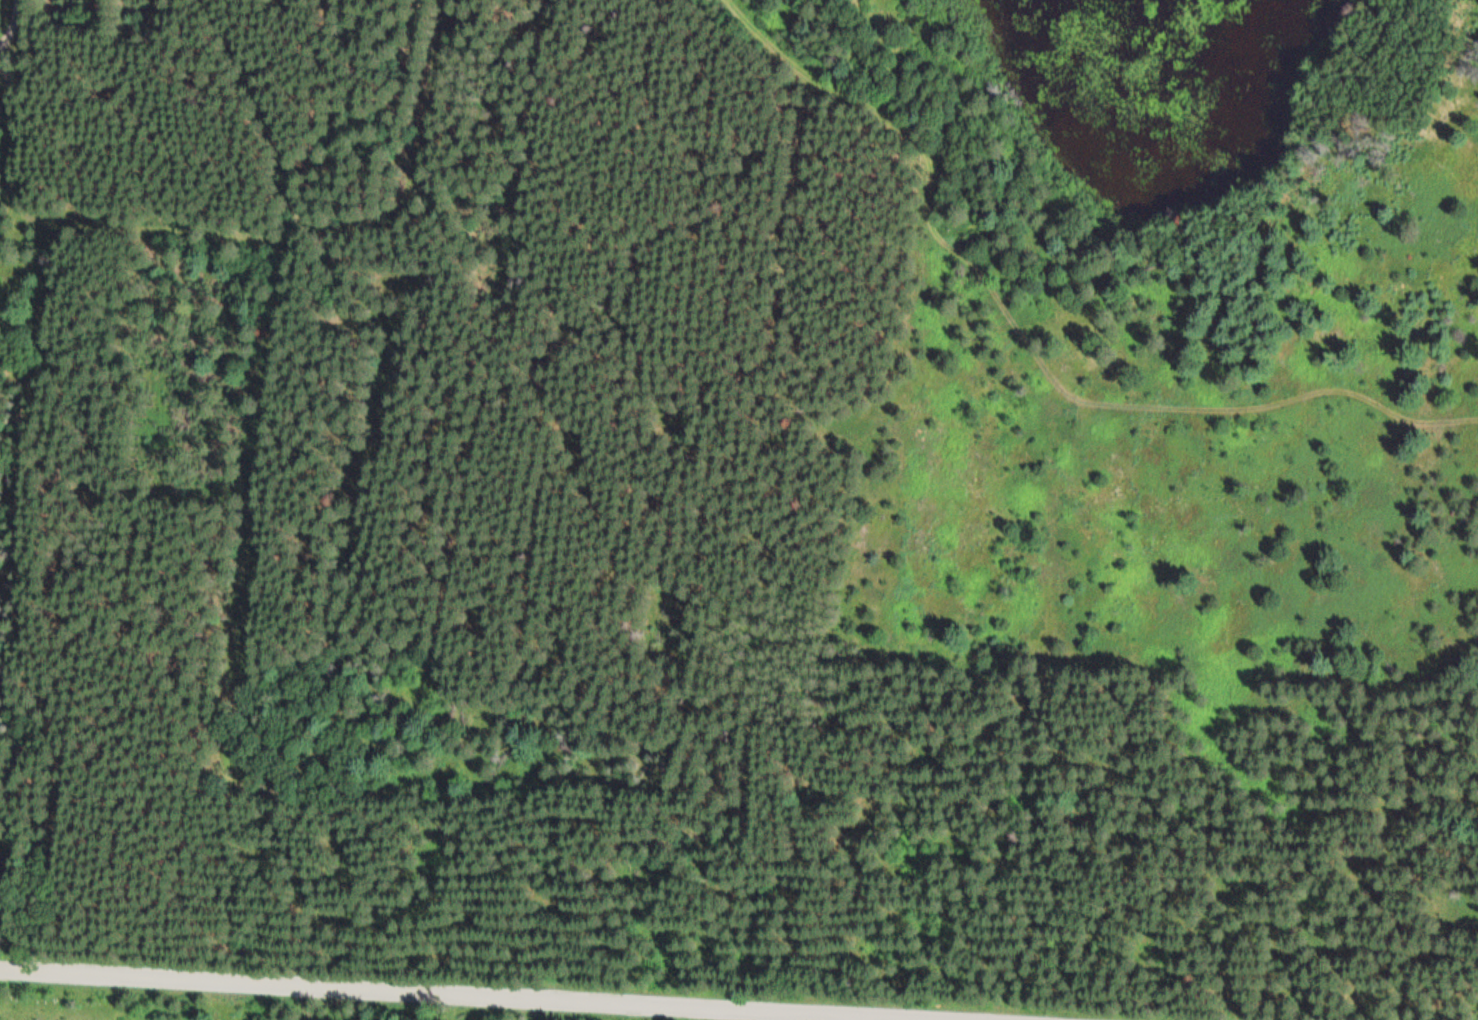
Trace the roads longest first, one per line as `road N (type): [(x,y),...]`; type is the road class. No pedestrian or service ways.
road 1 (tertiary): [(1024,1019),(0,968)]

